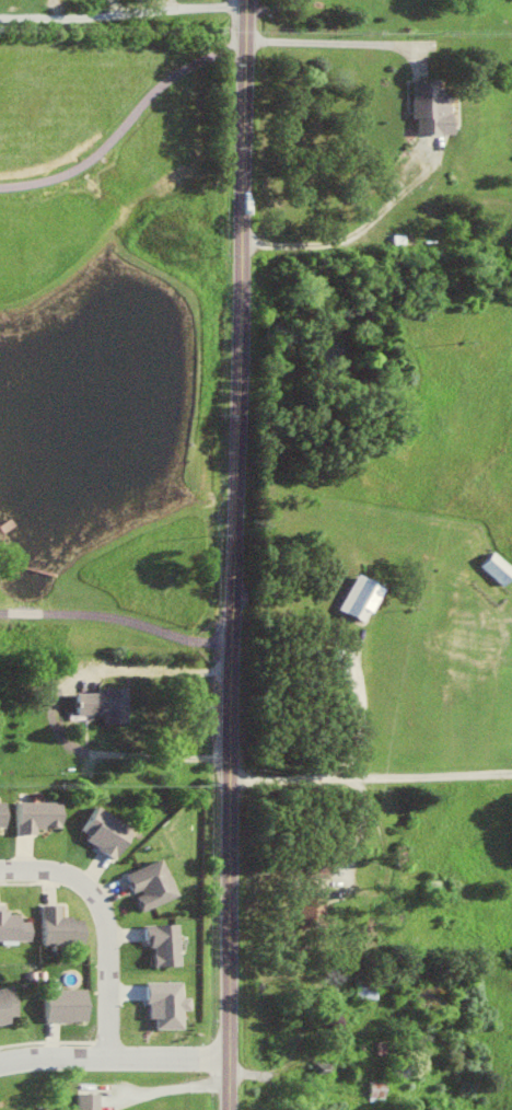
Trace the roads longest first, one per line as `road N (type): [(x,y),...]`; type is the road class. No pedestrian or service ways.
road 1 (tertiary): [(232,1109),(254,0)]
road 2 (residential): [(0,872),(46,871),(85,888),(98,910),(105,1059)]
road 3 (residential): [(0,20),(254,2)]
road 4 (residential): [(236,647),(104,615),(0,614)]
road 5 (residential): [(233,1060),(26,1057),(0,1065)]

